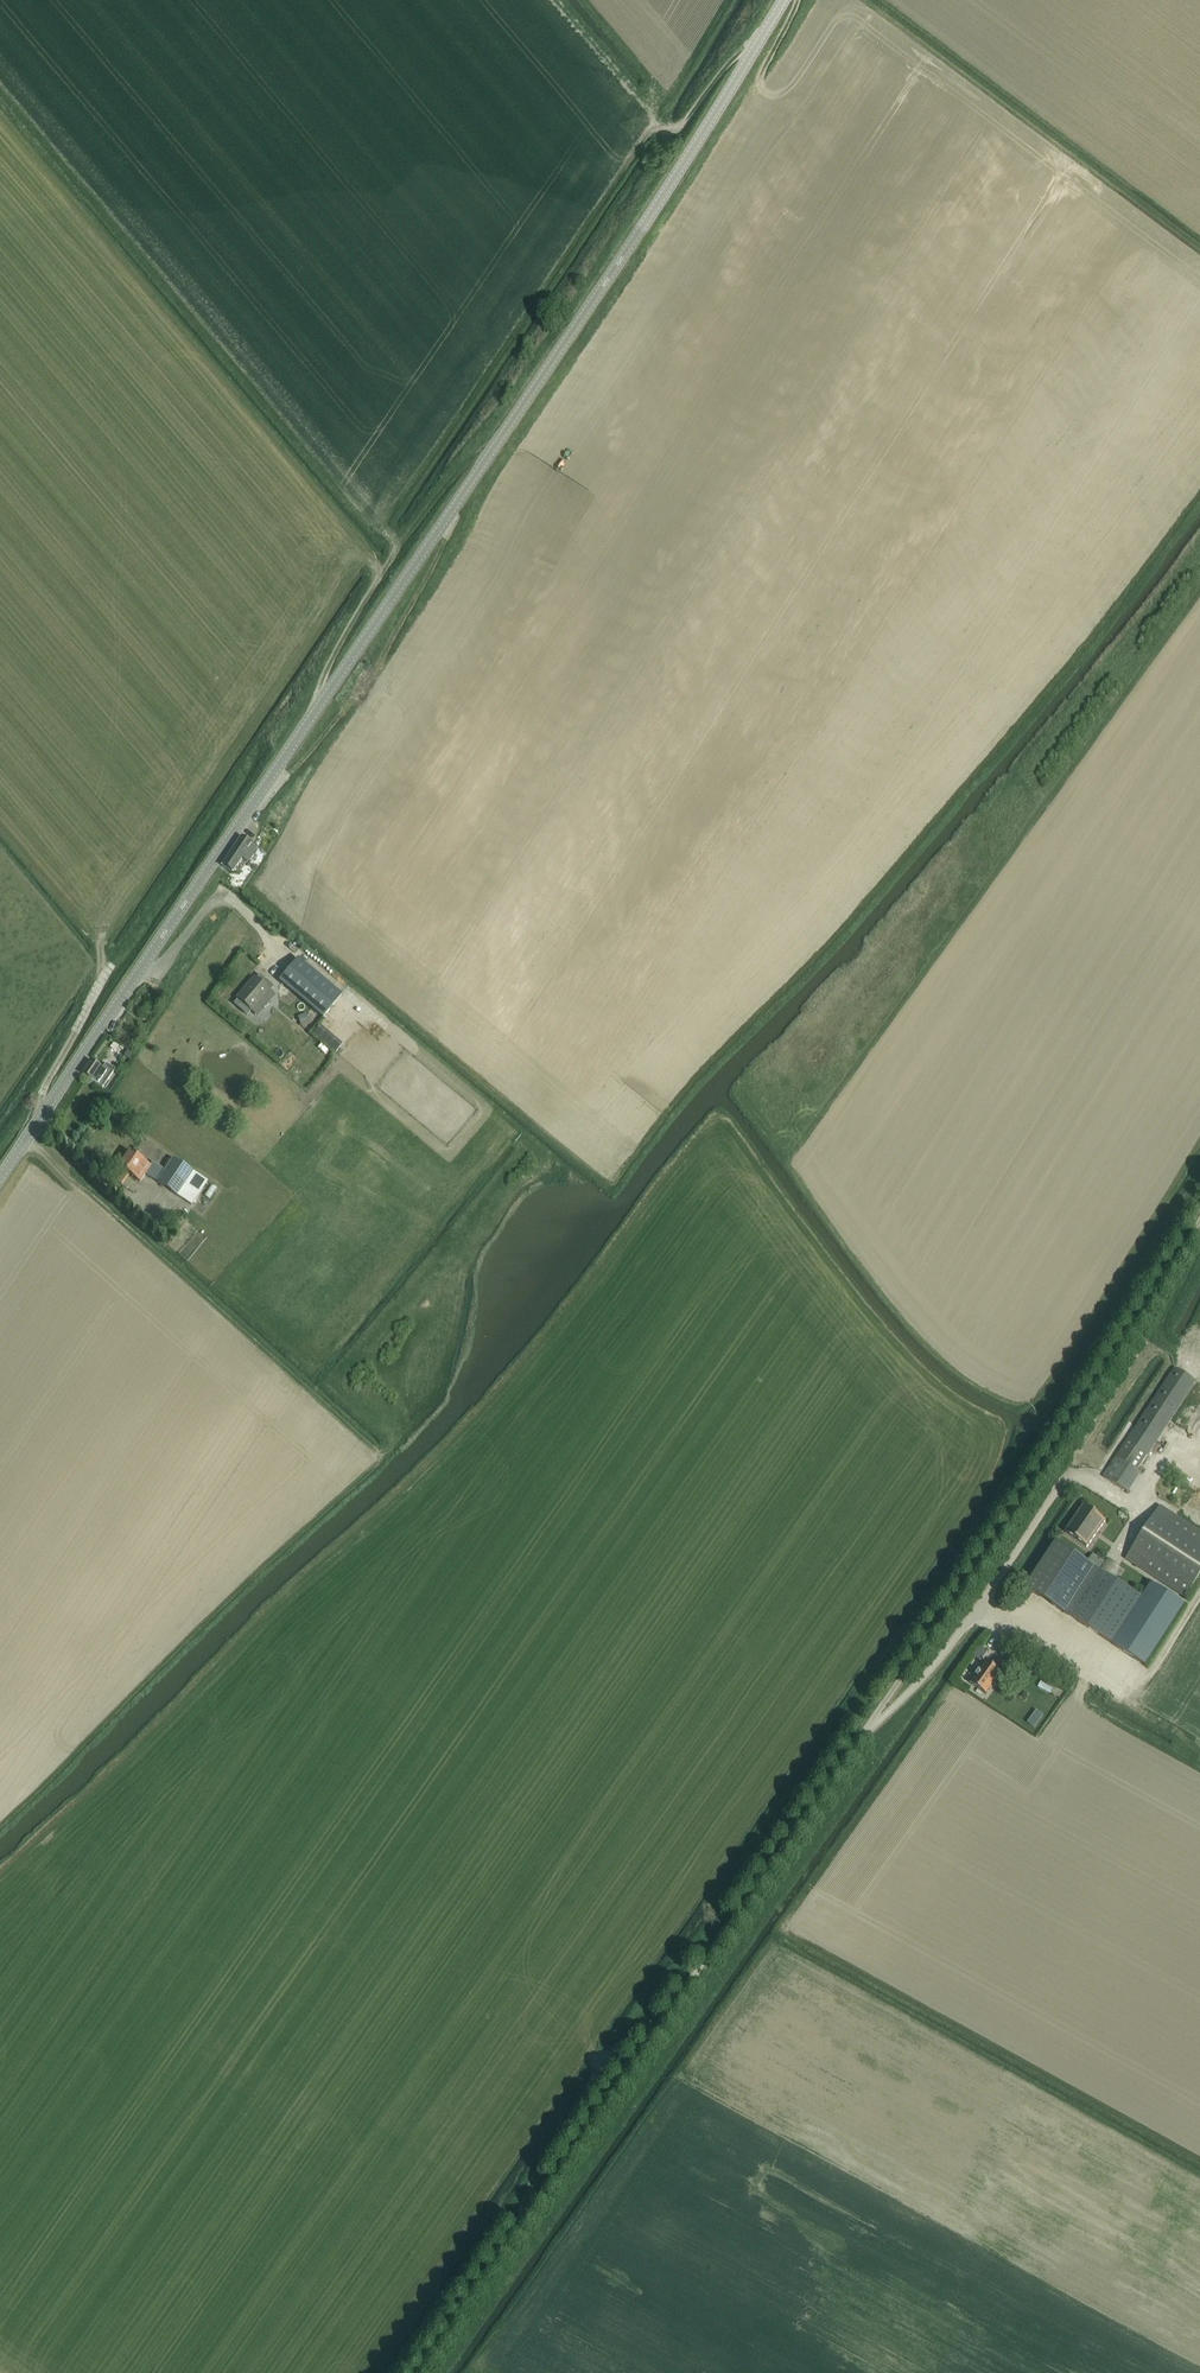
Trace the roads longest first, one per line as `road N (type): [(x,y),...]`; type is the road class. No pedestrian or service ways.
road 1 (tertiary): [(0,1174),(549,368),(784,0)]
road 2 (unclassified): [(427,2372),(894,1700)]
road 3 (unclassified): [(894,1700),(1199,1227)]
road 4 (unclassified): [(894,1700),(919,1687),(982,1622),(1061,1501)]

